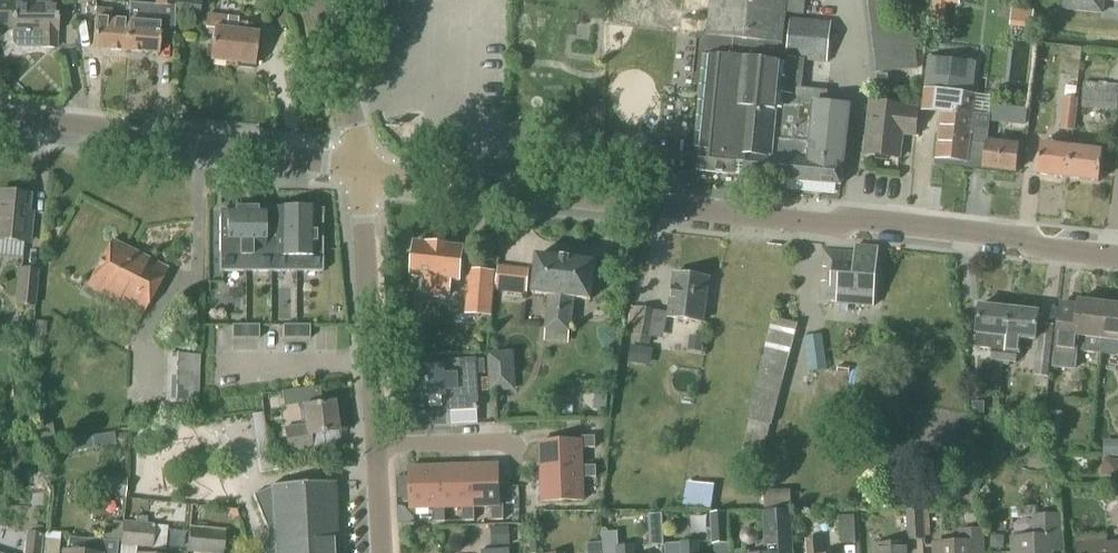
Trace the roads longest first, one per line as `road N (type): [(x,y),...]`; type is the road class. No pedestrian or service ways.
road 1 (secondary): [(1112,258),(859,219),(827,225),(361,169)]
road 2 (secondary): [(361,169),(121,141),(100,129),(0,117)]
road 3 (tertiary): [(376,447),(361,169)]
road 4 (tertiary): [(361,169),(357,124),(321,0)]
road 5 (residential): [(376,447),(507,443),(515,482)]

